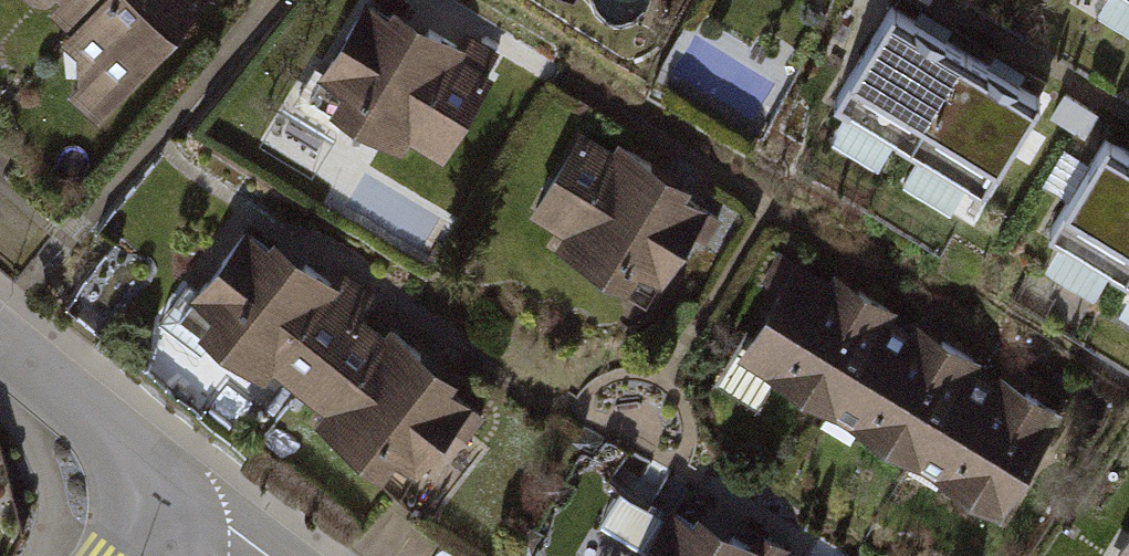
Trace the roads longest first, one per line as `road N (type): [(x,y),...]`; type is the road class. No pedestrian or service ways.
road 1 (residential): [(170,531),(137,458),(0,342)]

